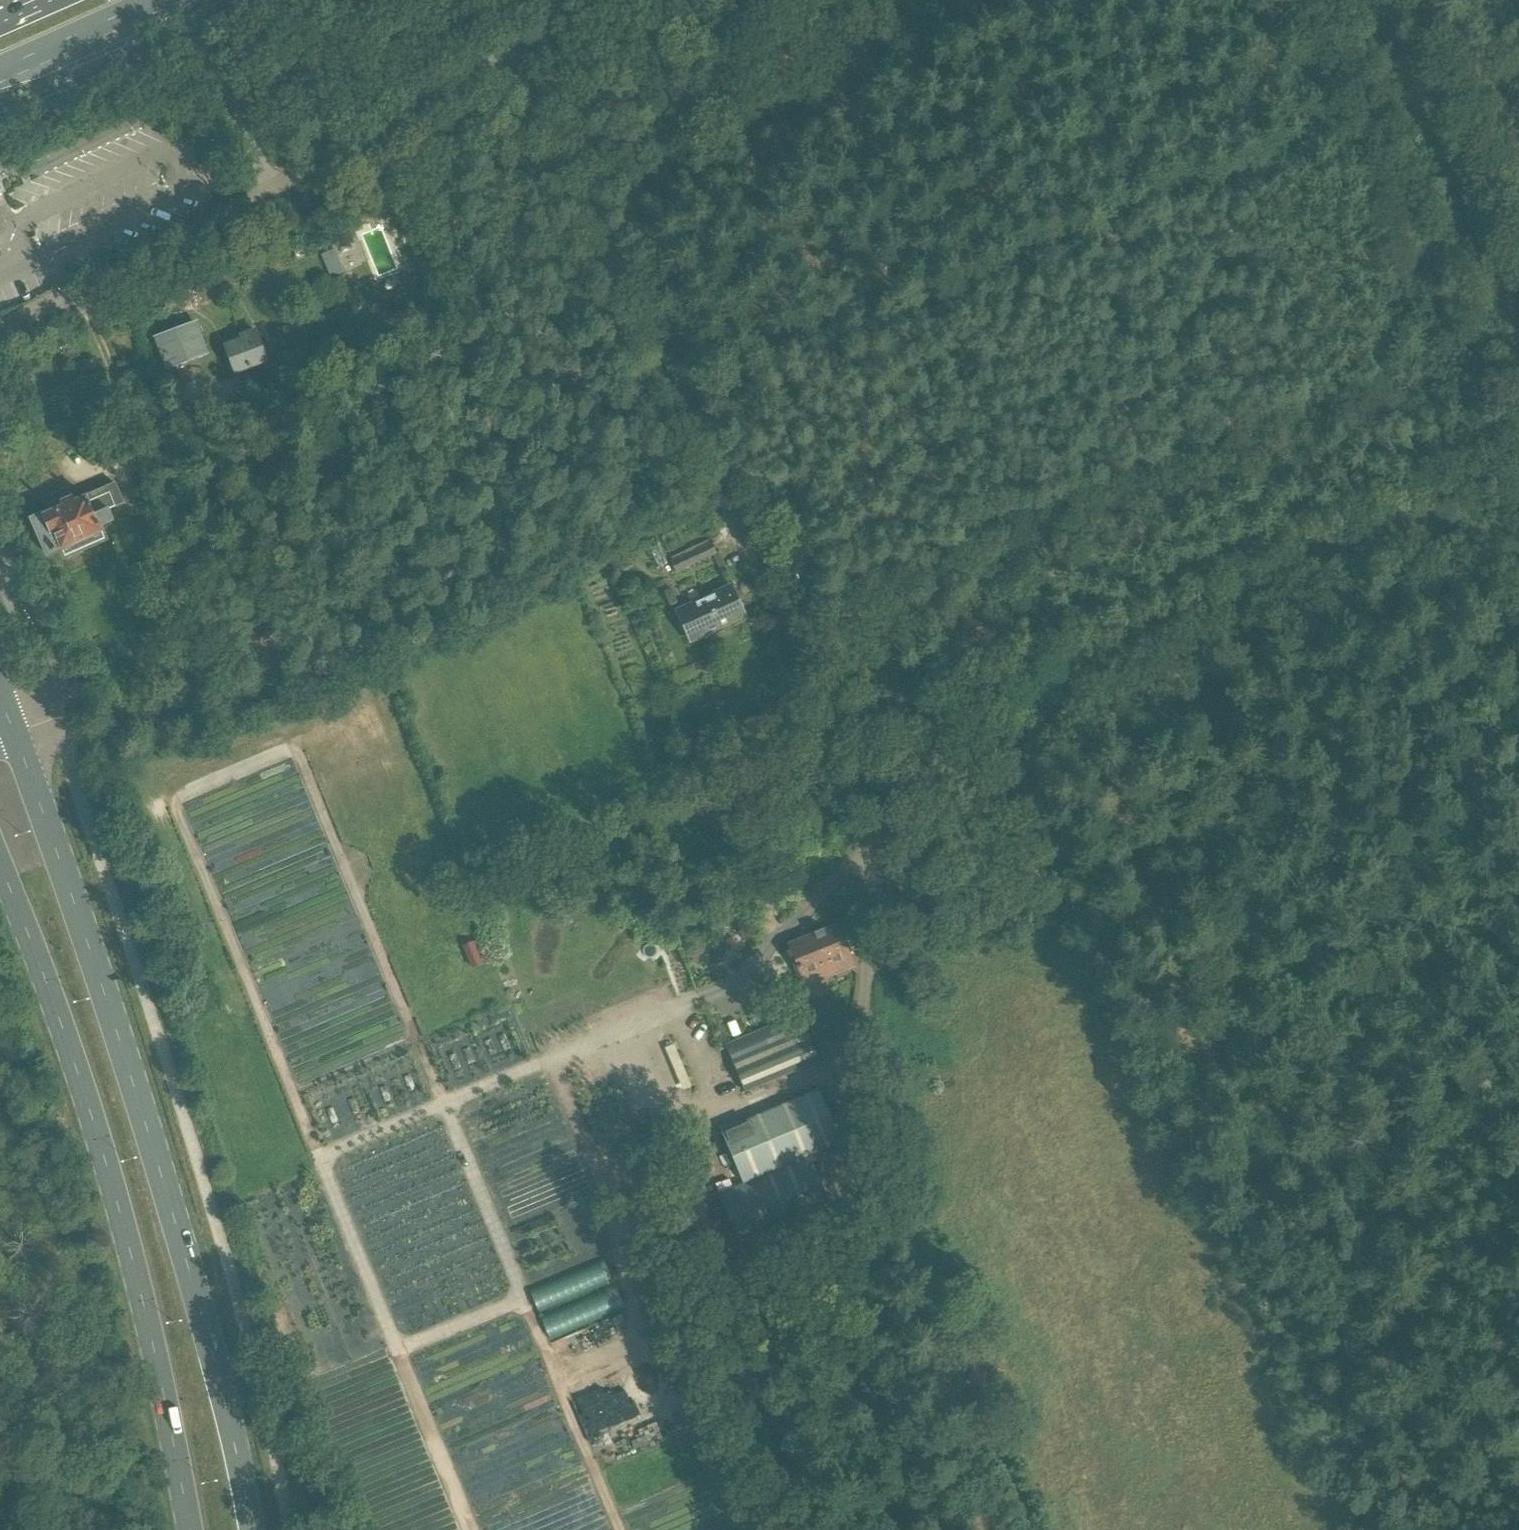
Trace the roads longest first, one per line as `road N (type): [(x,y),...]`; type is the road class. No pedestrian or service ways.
road 1 (primary): [(251,1529),(228,1409),(162,1179),(16,733)]
road 2 (primary): [(0,867),(65,1038),(138,1287),(186,1529)]
road 3 (unclassified): [(0,342),(272,187),(513,36)]
road 4 (unclassified): [(16,733),(61,710),(74,668),(52,615),(0,552)]
road 5 (primary): [(0,69),(150,0)]
road 6 (track): [(268,1400),(319,1529)]

